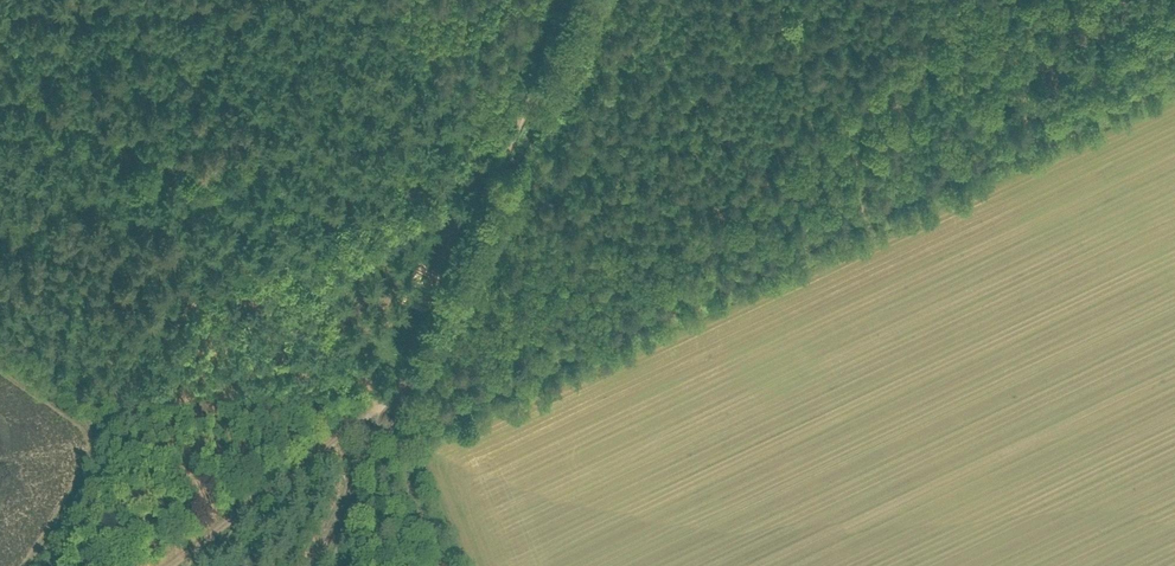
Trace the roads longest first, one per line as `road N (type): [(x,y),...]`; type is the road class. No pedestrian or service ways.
road 1 (track): [(381,407),(397,392),(574,0)]
road 2 (track): [(0,98),(58,115),(194,184),(269,237)]
road 3 (track): [(173,565),(381,407)]
road 4 (track): [(269,237),(328,293),(381,407)]
road 5 (track): [(487,195),(452,202),(377,253),(344,324)]
road 6 (track): [(439,565),(388,439)]

